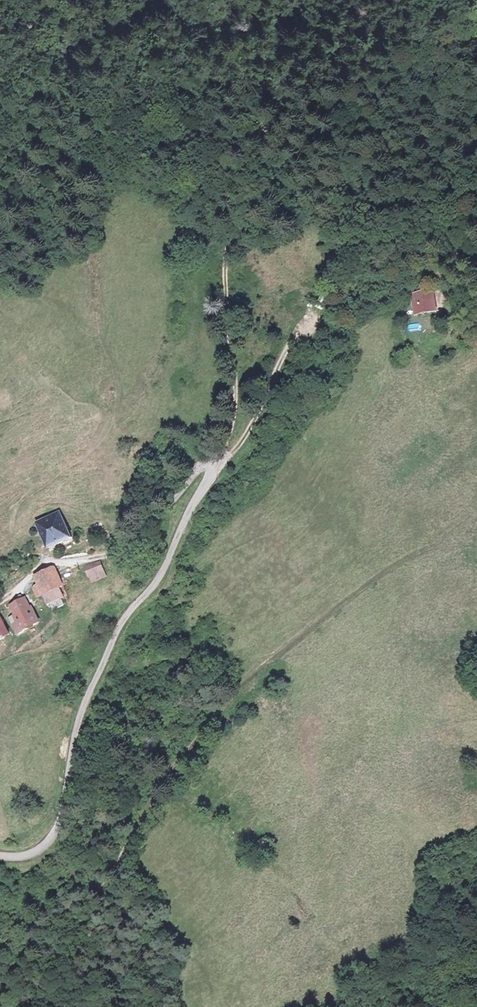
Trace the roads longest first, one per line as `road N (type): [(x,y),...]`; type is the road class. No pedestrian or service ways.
road 1 (track): [(0,919),(55,917),(104,883),(176,756),(243,675),(393,564)]
road 2 (residential): [(222,459),(179,524),(153,583),(116,627),(78,714),(53,831),(25,858),(0,857)]
road 3 (track): [(267,0),(273,119),(234,230),(227,275),(238,422),(222,459)]
road 4 (track): [(476,259),(457,275),(395,279),(328,315),(301,339),(260,417),(222,459)]
road 5 (unclassified): [(222,459),(189,468),(149,524),(110,552),(35,561)]
road 6 (track): [(0,146),(31,81),(53,0)]

